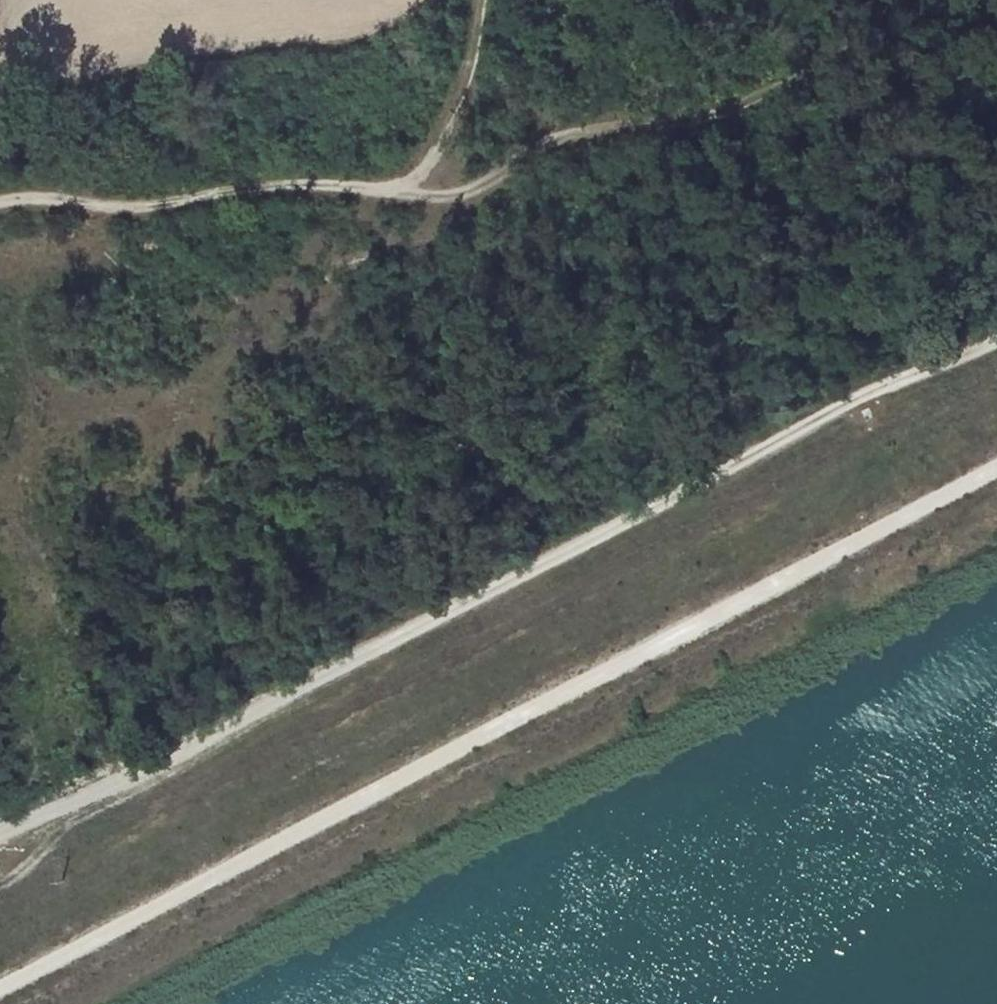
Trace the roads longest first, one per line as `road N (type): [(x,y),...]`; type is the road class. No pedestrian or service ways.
road 1 (track): [(0,986),(996,465)]
road 2 (track): [(996,332),(0,835)]
road 3 (track): [(0,202),(22,196),(149,206),(292,182),(395,191),(426,167),(447,127),(467,73),(478,0)]
road 4 (track): [(890,0),(848,54),(765,94),(587,130),(460,195),(395,191)]

